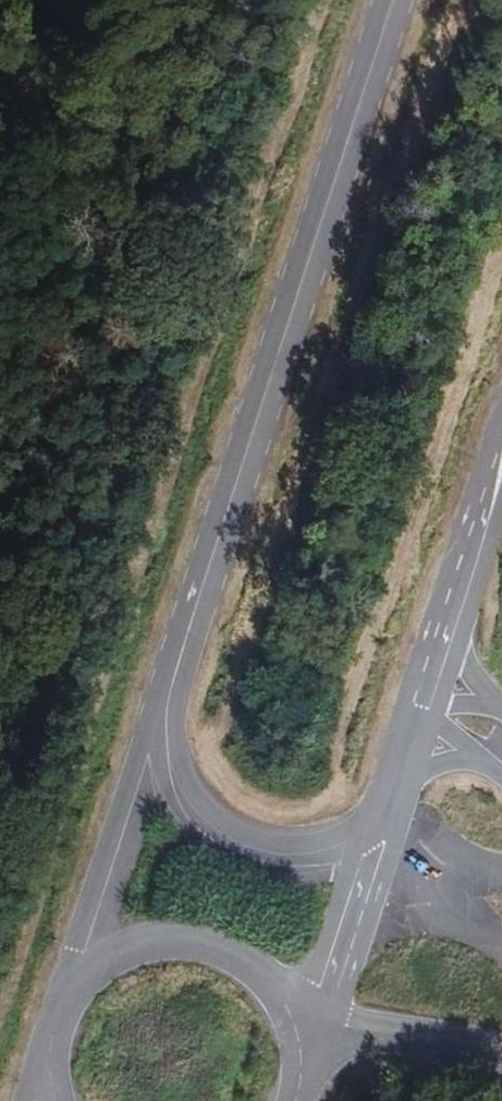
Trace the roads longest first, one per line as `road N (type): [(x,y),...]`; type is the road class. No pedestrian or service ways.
road 1 (unclassified): [(396,0),(164,716)]
road 2 (unclassified): [(381,830),(501,460)]
road 3 (unclassified): [(164,716),(171,783),(183,811),(209,838),(276,860),(308,860),(337,855),(381,830)]
road 4 (unclassified): [(306,1044),(293,1005),(268,972),(235,948),(195,936),(154,937),(115,950),(82,975)]
road 5 (unclassified): [(164,716),(82,975)]
road 6 (unclassified): [(306,1044),(381,830)]

